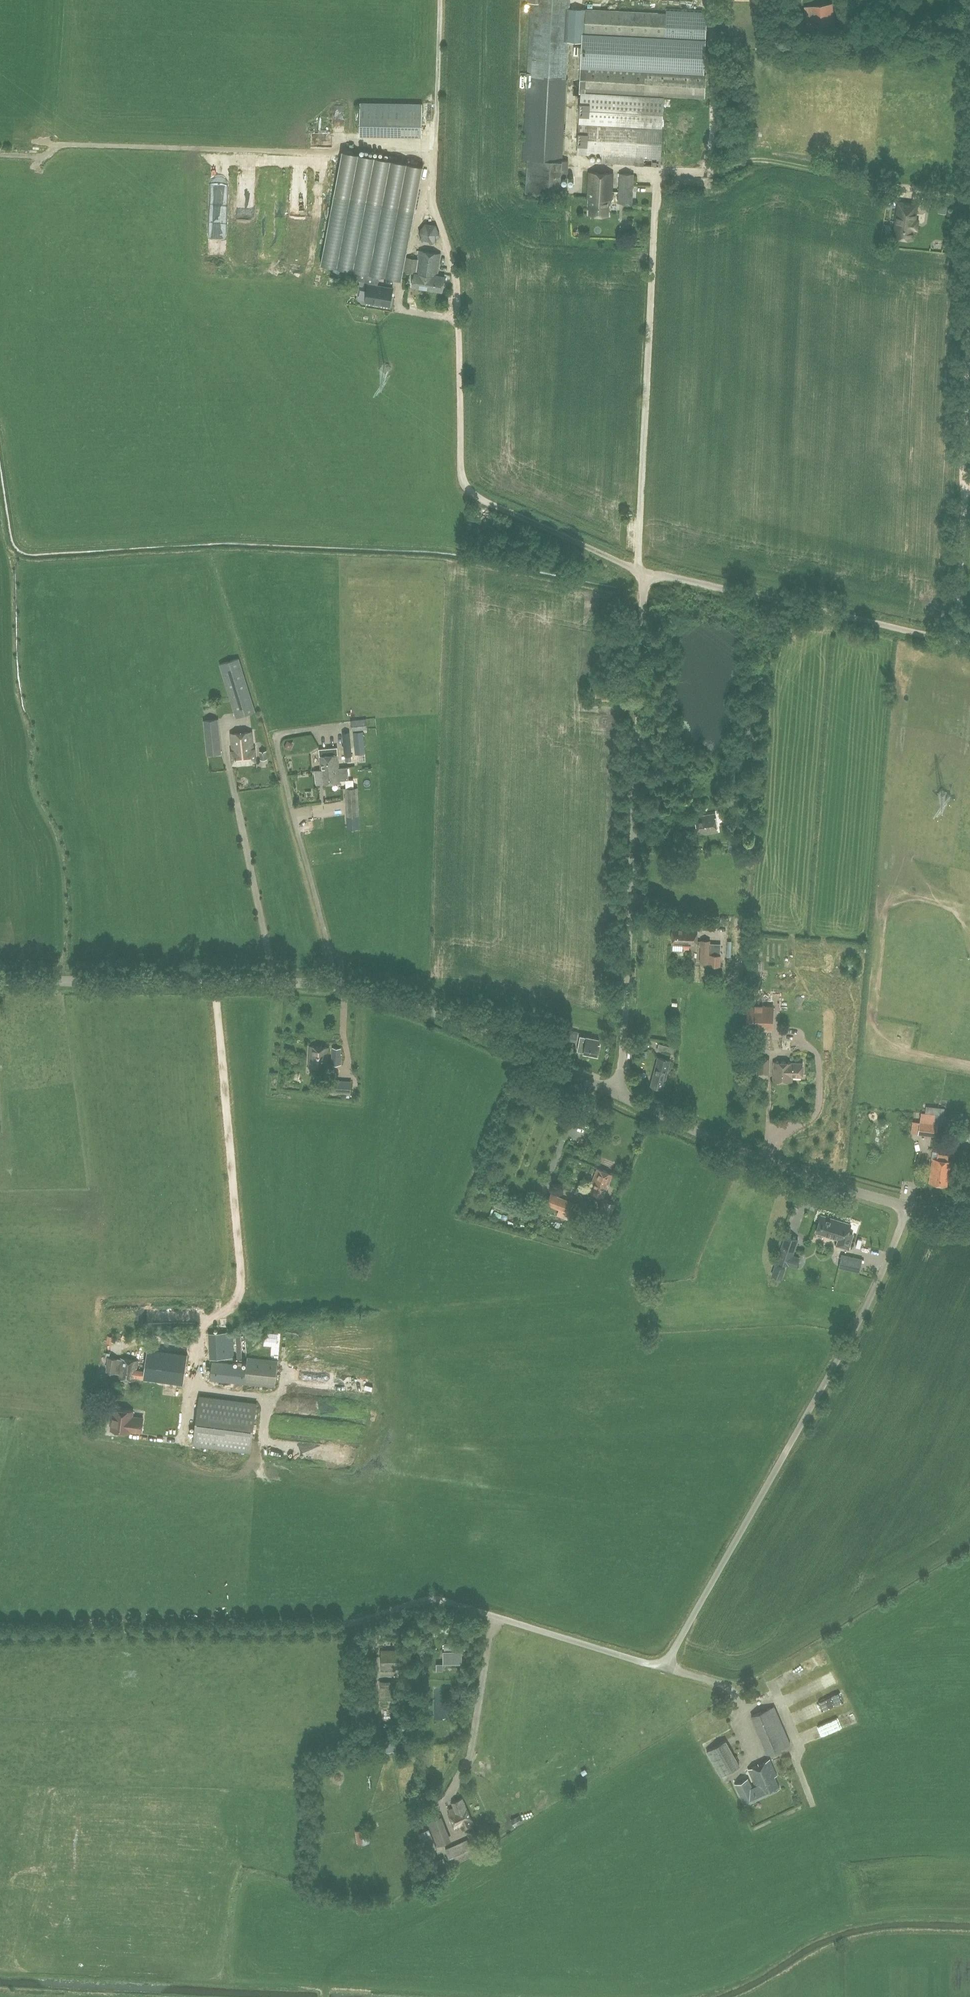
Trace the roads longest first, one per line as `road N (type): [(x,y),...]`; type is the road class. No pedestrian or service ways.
road 1 (unclassified): [(620,1094),(646,575)]
road 2 (tertiary): [(969,1219),(760,1159),(620,1094)]
road 3 (unclassified): [(206,1321),(228,1307),(241,1285),(215,983)]
road 4 (unclassified): [(955,642),(646,575)]
road 5 (track): [(969,202),(761,159),(666,175)]
road 6 (tertiary): [(620,1094),(463,1024),(336,986)]
road 7 (unclassified): [(275,984),(229,765)]
road 8 (unclassified): [(336,986),(284,774)]
road 9 (tertiary): [(215,983),(0,982)]
road 10 (track): [(969,646),(955,642),(964,485)]
road 11 (track): [(712,0),(710,171)]
road 12 (track): [(964,485),(969,344)]

